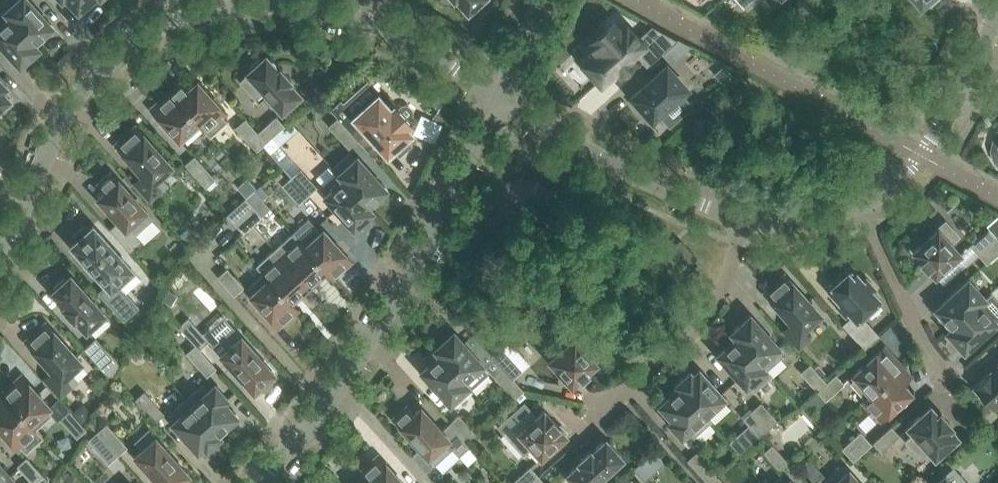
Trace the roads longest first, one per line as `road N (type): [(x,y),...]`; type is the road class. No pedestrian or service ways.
road 1 (residential): [(261,482),(361,354),(434,229),(496,99)]
road 2 (residential): [(0,257),(56,130),(86,85),(142,38),(218,6)]
road 3 (residential): [(218,6),(281,3),(359,16),(430,48),(496,99)]
road 4 (residential): [(737,214),(666,189),(496,99)]
road 5 (residential): [(997,10),(931,143),(859,209)]
road 6 (residential): [(621,394),(700,318),(729,256),(737,214)]
road 7 (residential): [(941,379),(859,209)]
road 8 (residential): [(859,209),(793,220),(737,214)]

